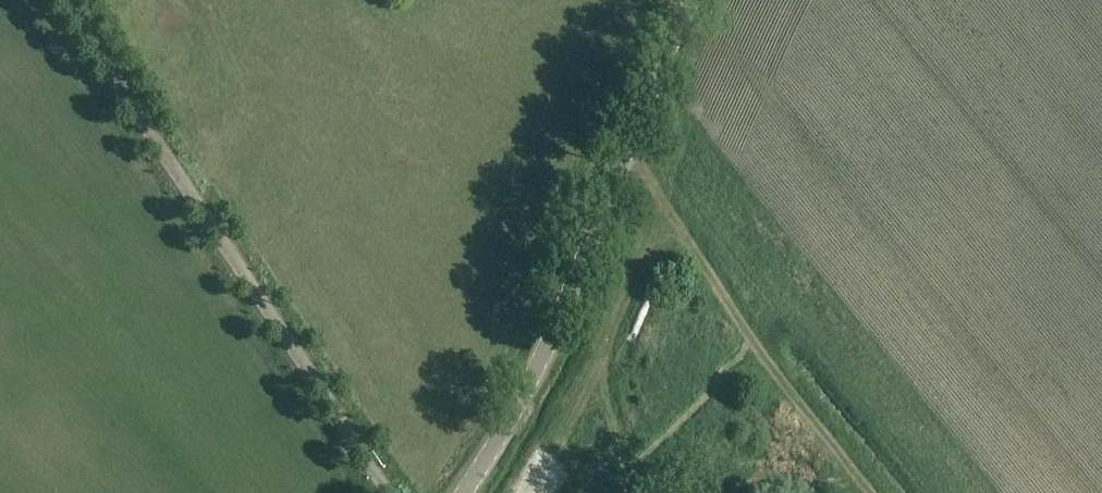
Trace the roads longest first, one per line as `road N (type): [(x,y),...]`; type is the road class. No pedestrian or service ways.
road 1 (track): [(871,492),(787,394),(668,218),(553,461)]
road 2 (track): [(392,492),(59,0)]
road 3 (tertiary): [(465,492),(543,363),(696,0)]

